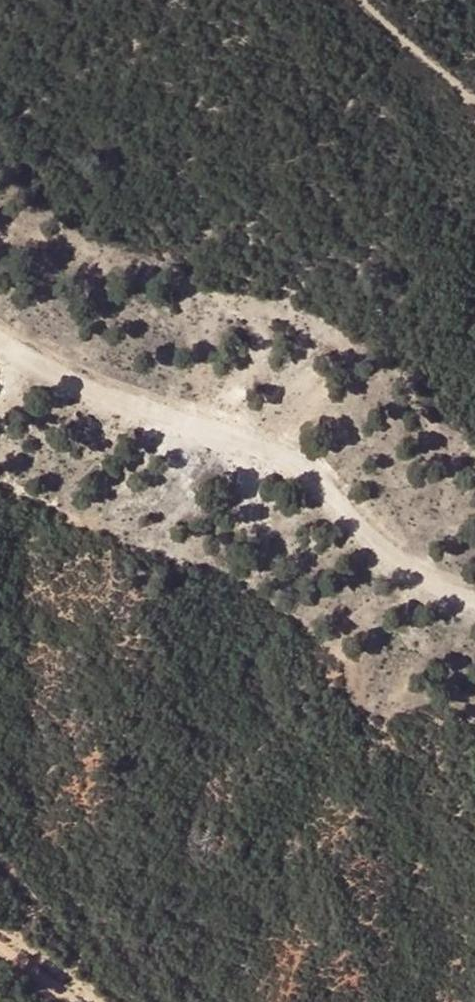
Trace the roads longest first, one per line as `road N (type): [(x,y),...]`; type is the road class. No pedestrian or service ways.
road 1 (track): [(0,337),(284,454),(420,576),(474,593)]

